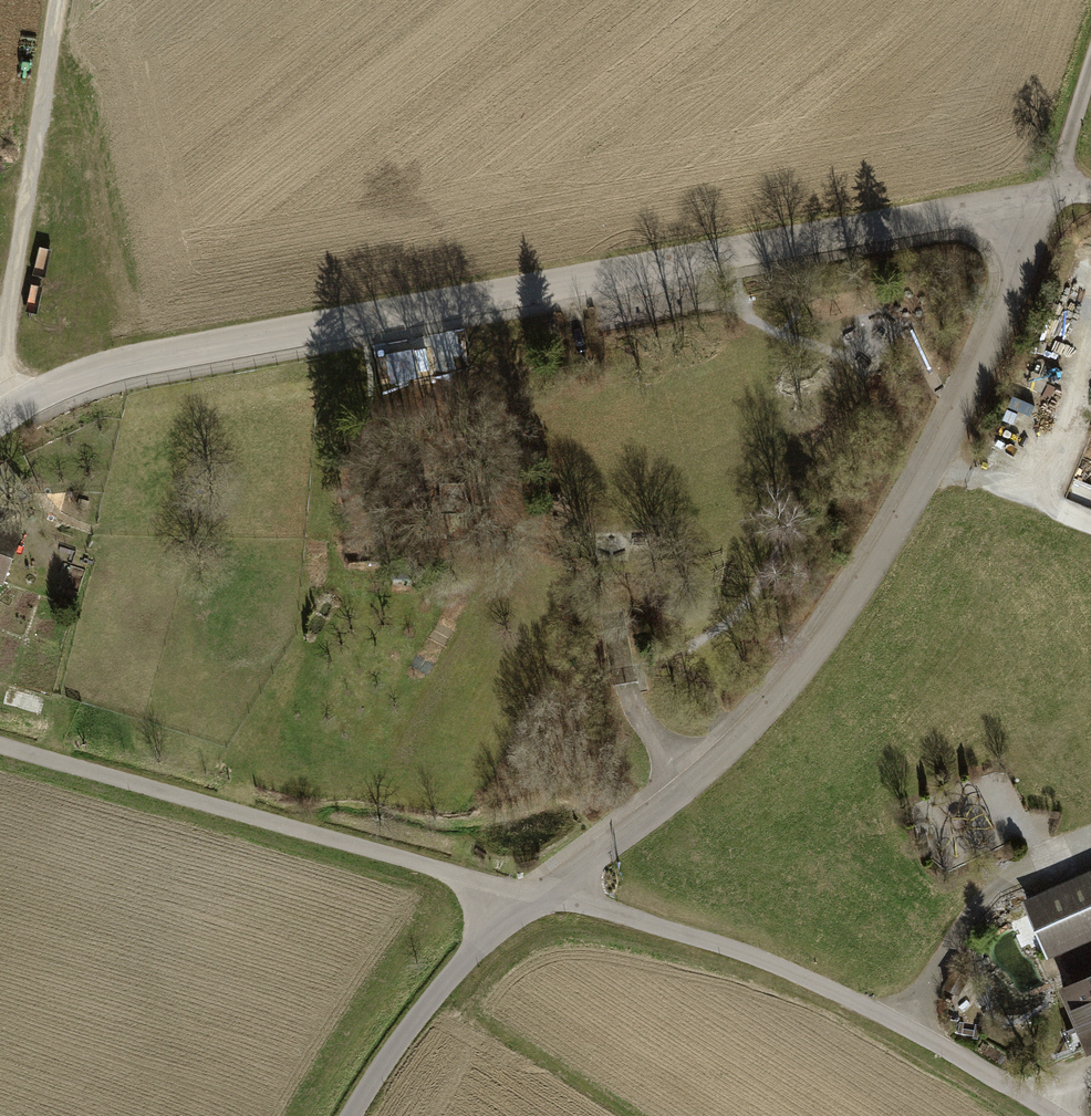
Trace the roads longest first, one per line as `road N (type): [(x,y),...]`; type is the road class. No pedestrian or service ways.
road 1 (unclassified): [(1052,193),(940,457),(803,664),(659,797),(530,896),(399,1047),(359,1115)]
road 2 (track): [(0,748),(736,947),(840,990),(1059,1115)]
road 3 (residential): [(0,413),(120,365),(812,231),(1052,193)]
road 4 (track): [(51,0),(3,301),(5,409)]
road 5 (unclassified): [(1090,76),(1052,193)]

